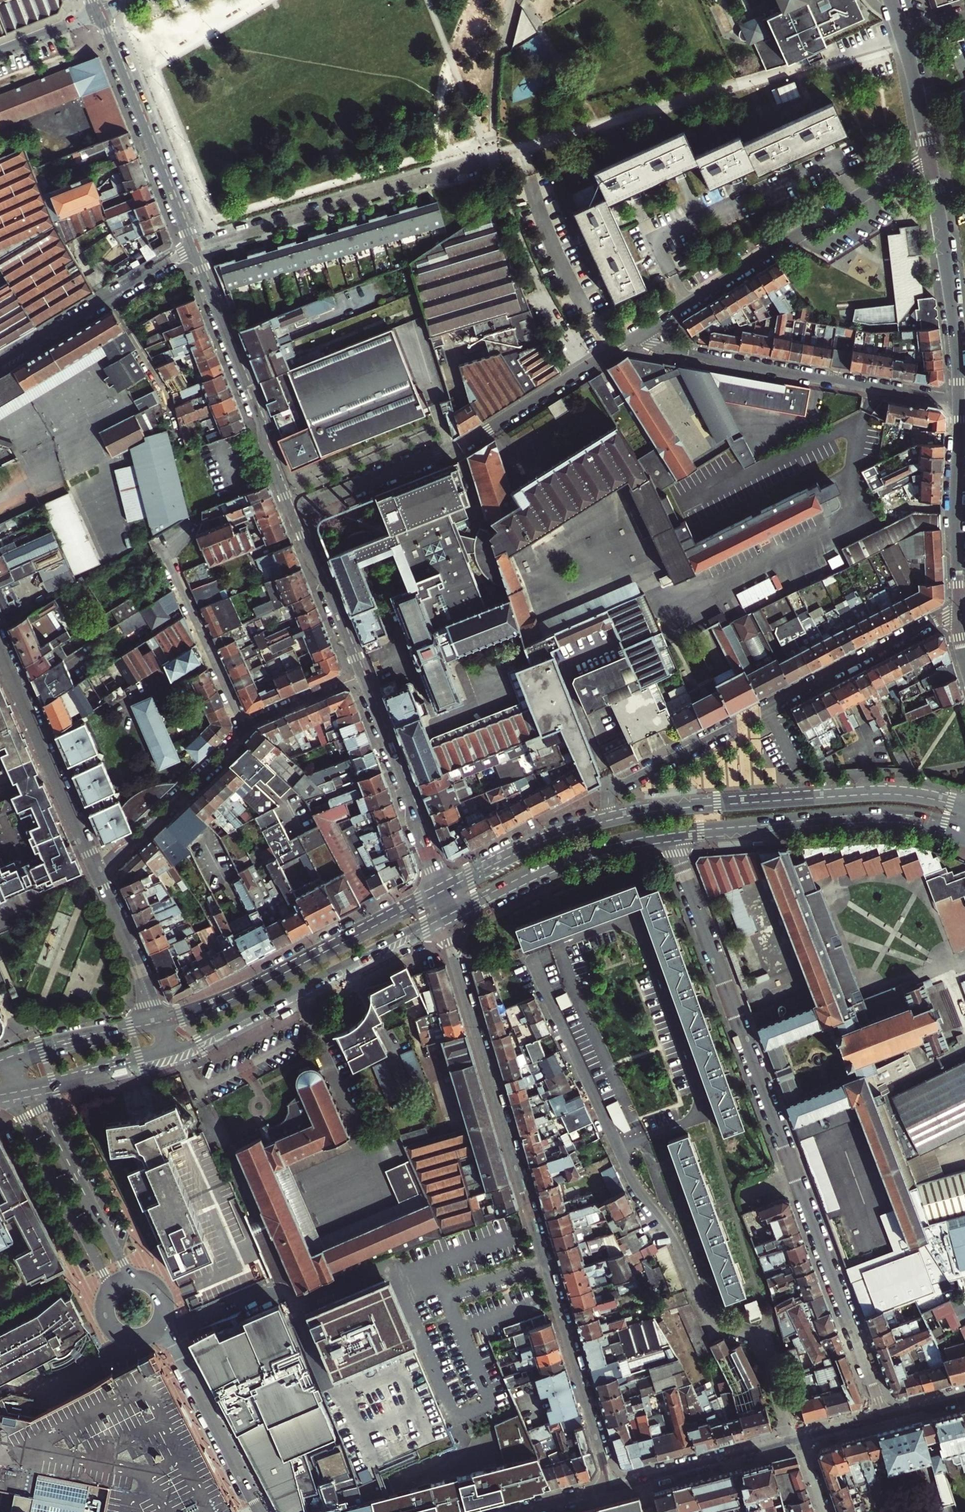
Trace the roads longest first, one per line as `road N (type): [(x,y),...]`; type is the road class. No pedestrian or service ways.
road 1 (residential): [(442,919),(610,1489)]
road 2 (residential): [(533,961),(628,1173),(673,1233),(707,1312),(767,1351),(794,1440)]
road 3 (residential): [(610,820),(615,790),(958,608)]
road 4 (residential): [(521,150),(903,36)]
road 5 (residential): [(797,1179),(671,833)]
road 6 (residential): [(293,511),(468,442),(612,351)]
road 7 (primary): [(964,808),(877,794),(610,820)]
road 8 (residential): [(194,247),(521,150)]
road 9 (residential): [(645,332),(930,155)]
road 10 (residential): [(960,402),(663,350),(645,332)]
road 11 (primary): [(441,892),(232,999),(161,1021)]
road 12 (primary): [(175,1053),(442,919)]
road 13 (primary): [(671,833),(879,815),(964,830)]
road 14 (tertiary): [(194,247),(293,511)]
road 15 (tertiary): [(99,11),(194,247)]
road 16 (residential): [(884,1416),(797,1179)]
road 17 (residential): [(930,155),(960,402)]
road 18 (primary): [(442,919),(563,859),(671,833)]
road 19 (residential): [(99,874),(0,650)]
road 20 (residential): [(246,726),(167,556),(197,521)]
road 21 (tertiary): [(364,676),(441,892)]
road 22 (residential): [(0,363),(194,247)]
road 23 (residential): [(521,150),(562,266),(612,351)]
road 24 (residential): [(12,1093),(113,1290)]
road 25 (residential): [(132,1279),(31,1090)]
road 26 (residential): [(261,1511),(162,1324)]
road 27 (residential): [(99,874),(246,726)]
road 28 (residential): [(960,402),(958,608)]
road 29 (residential): [(794,1440),(610,1489)]
road 30 (primary): [(610,820),(441,892)]
road 31 (tertiary): [(293,511),(364,676)]
road 32 (residential): [(161,1021),(99,874)]
road 33 (primary): [(161,1021),(8,1060)]
road 34 (primary): [(31,1090),(175,1053)]
road 35 (residential): [(246,726),(364,676)]
road 36 (residential): [(903,36),(930,155)]

